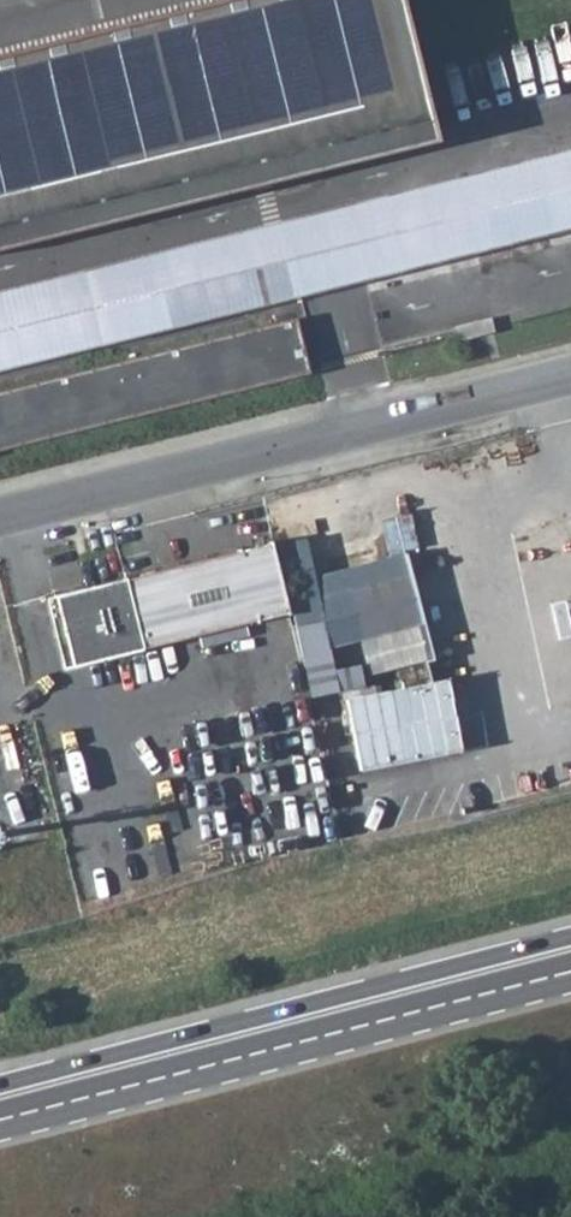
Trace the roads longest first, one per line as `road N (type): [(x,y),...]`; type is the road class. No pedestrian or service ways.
road 1 (primary): [(0,1130),(570,981)]
road 2 (primary): [(570,938),(0,1086)]
road 3 (residential): [(0,523),(570,383)]

